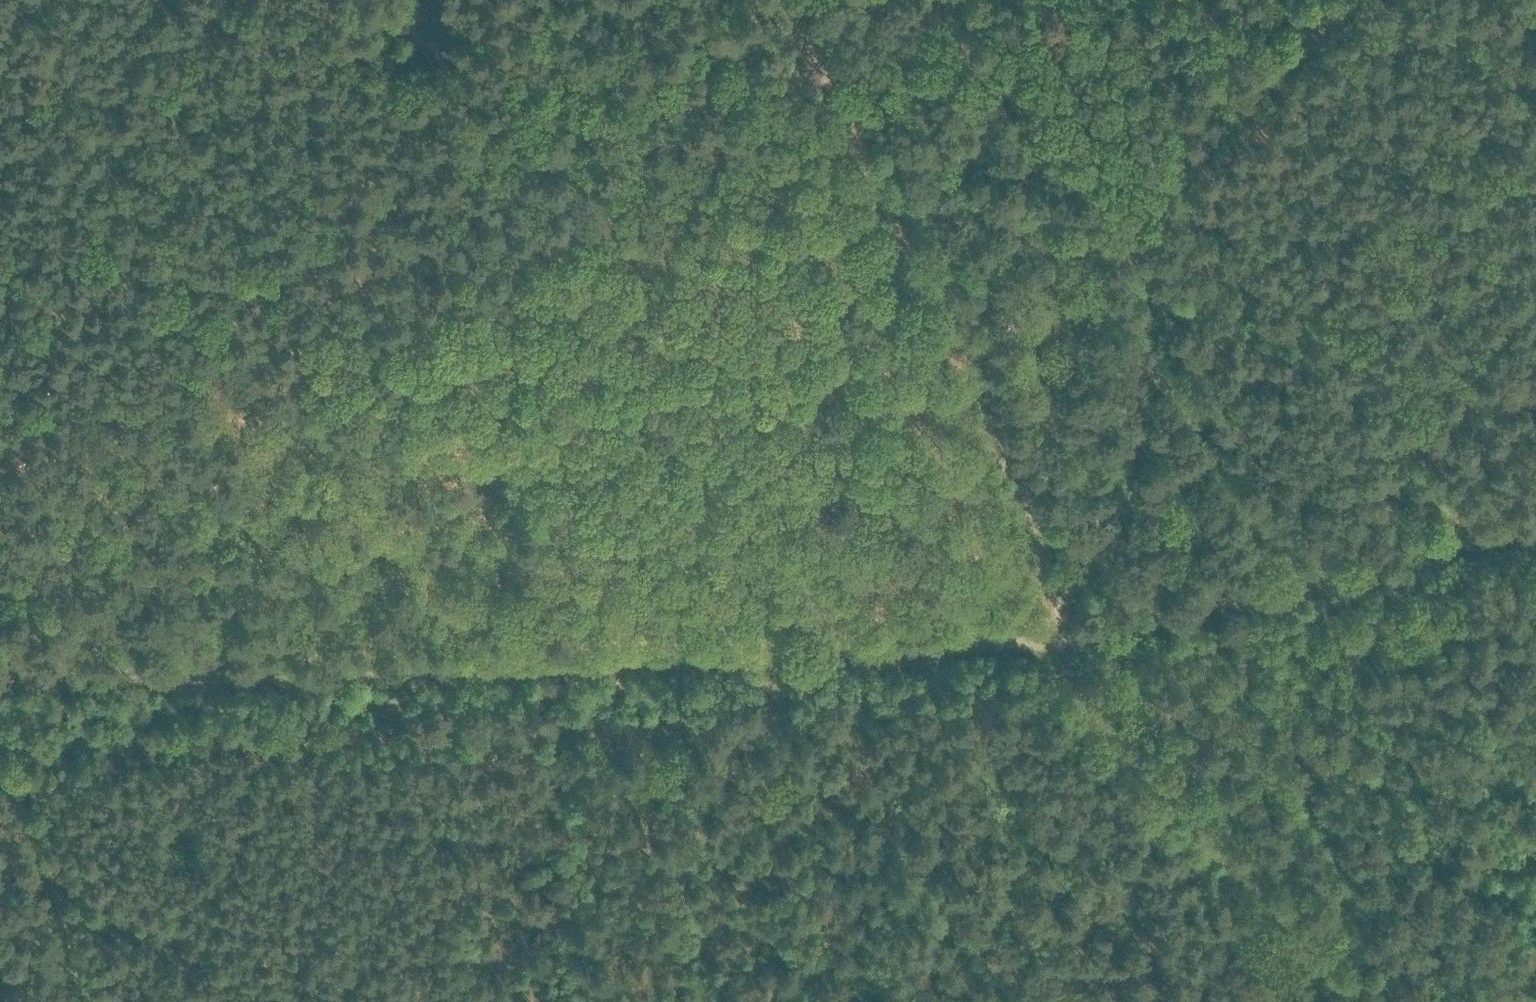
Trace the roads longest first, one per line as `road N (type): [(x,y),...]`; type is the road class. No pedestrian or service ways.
road 1 (track): [(1353,1001),(1108,746),(1068,639),(1535,525)]
road 2 (track): [(857,652),(0,684)]
road 3 (track): [(970,357),(1039,532),(1068,639),(857,652)]
road 4 (track): [(970,357),(1333,0)]
road 5 (track): [(805,0),(970,357)]
road 6 (track): [(857,652),(861,708),(995,1001)]

